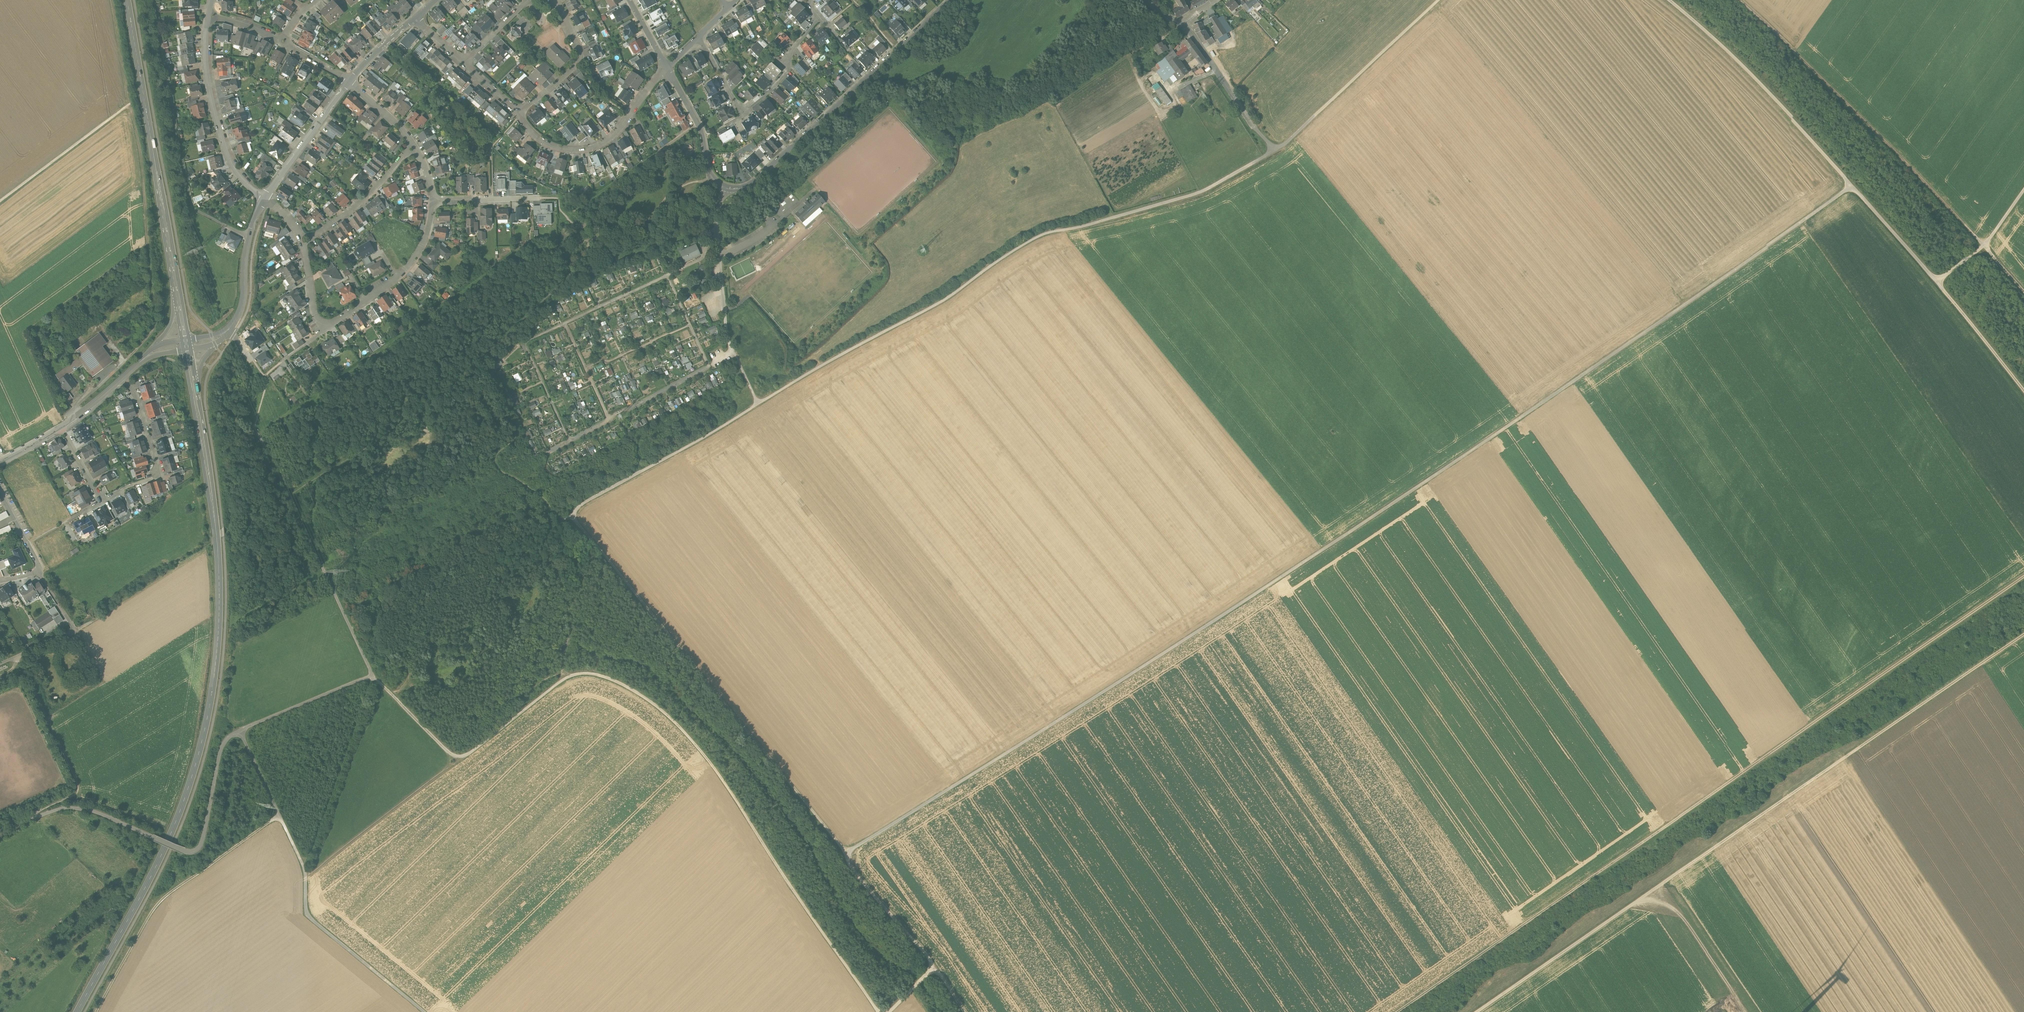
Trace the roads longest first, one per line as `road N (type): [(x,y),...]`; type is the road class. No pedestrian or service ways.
road 1 (track): [(1853,188),(1368,520),(847,853)]
road 2 (track): [(574,514),(949,297),(1036,238),(1196,194),(1275,151),(1440,0)]
road 3 (track): [(1398,1011),(2023,577)]
road 4 (secondary): [(77,1011),(173,831),(211,699),(219,561),(194,389)]
road 5 (track): [(888,1011),(935,967),(574,514)]
road 6 (track): [(717,231),(575,281),(456,392),(294,500)]
road 7 (track): [(0,836),(30,819),(81,809),(195,853),(230,737),(373,677)]
road 8 (track): [(567,684),(608,679),(680,727),(880,1011)]
road 9 (track): [(1478,1011),(1846,757)]
road 10 (track): [(531,199),(532,241),(361,363),(285,410),(266,376)]
road 11 (track): [(113,0),(143,168),(154,314),(151,332),(124,362)]
road 12 (track): [(1985,247),(1737,0)]
road 13 (track): [(422,1011),(309,917),(306,870),(240,732)]
road 14 (secondary): [(178,296),(128,0)]
road 15 (residential): [(951,0),(753,183),(730,189)]
road 16 (track): [(153,0),(190,204),(249,237)]
road 17 (track): [(279,815),(162,900),(97,1011)]
road 18 (track): [(1664,0),(1733,60),(1853,188)]
road 19 (track): [(262,437),(373,677)]
road 20 (track): [(399,703),(468,762),(567,684)]
road 21 (track): [(2023,635),(1846,757)]
road 22 (track): [(21,656),(79,789),(30,819)]
road 23 (residential): [(519,112),(544,141),(597,147),(620,130),(666,65)]
road 24 (residential): [(265,199),(231,164),(215,115),(205,55),(210,17)]
road 25 (track): [(410,686),(435,716),(452,722),(529,696),(565,674)]
road 26 (residential): [(434,203),(408,267),(324,329)]
road 27 (residential): [(122,377),(161,475),(103,502)]
road 28 (track): [(130,104),(0,202)]
road 29 (track): [(211,549),(76,632)]
road 30 (residential): [(1181,26),(1275,151)]
road 31 (residential): [(212,340),(240,312),(249,237),(265,199)]
road 32 (residential): [(305,244),(386,181),(413,145)]
road 33 (residential): [(555,0),(580,58),(519,112)]
road 34 (residential): [(265,199),(350,83)]
road 35 (residential): [(666,65),(695,114),(713,178),(730,189)]
road 36 (track): [(1939,284),(2023,391)]
road 37 (track): [(565,553),(573,636),(567,684)]
road 38 (track): [(1853,188),(1939,284)]
road 39 (residential): [(0,582),(39,571),(0,492)]

